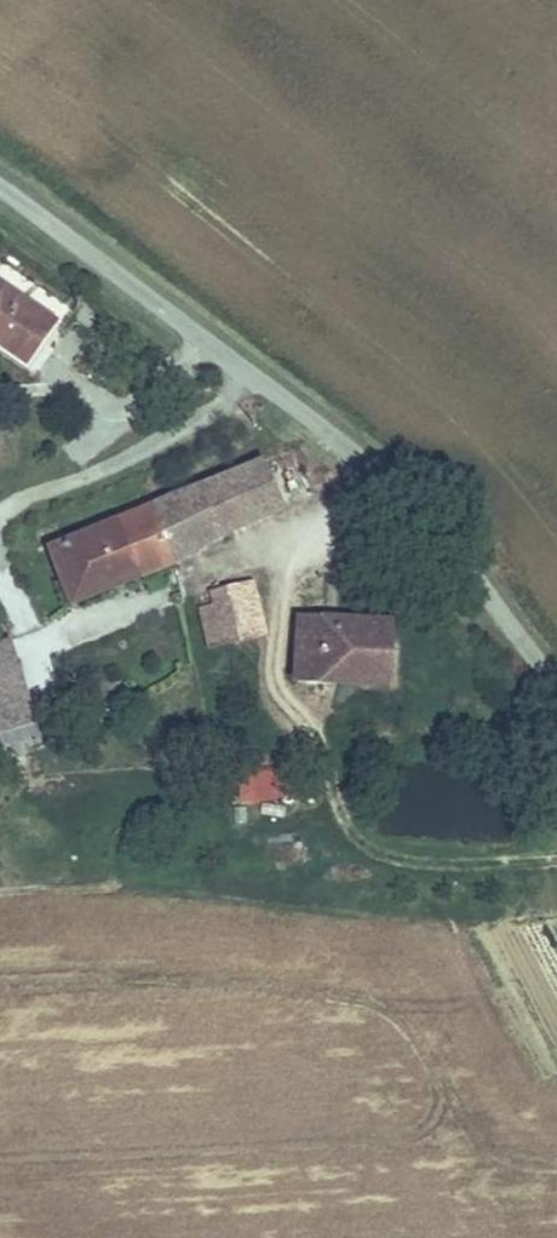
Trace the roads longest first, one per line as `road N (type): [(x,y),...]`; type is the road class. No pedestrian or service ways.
road 1 (unclassified): [(556,688),(389,481),(0,184)]

